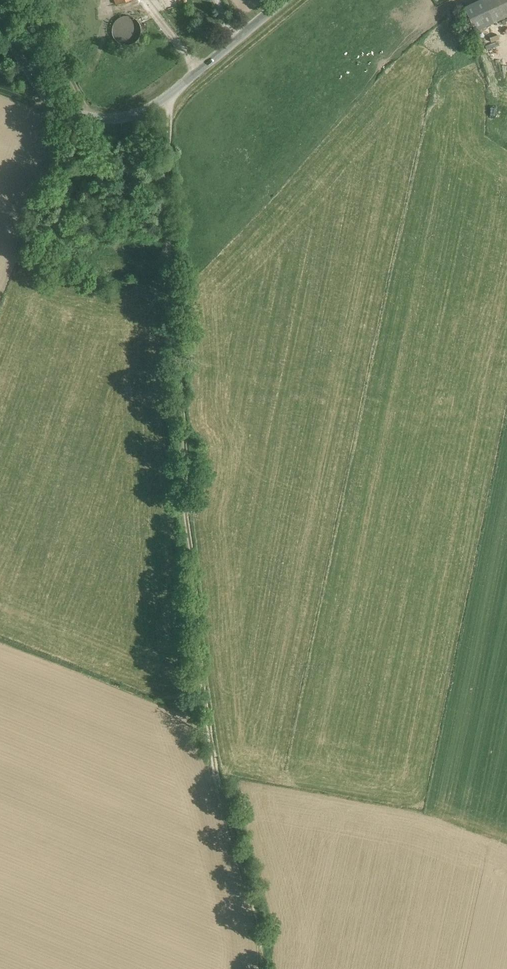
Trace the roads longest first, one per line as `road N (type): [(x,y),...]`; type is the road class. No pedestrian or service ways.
road 1 (track): [(258,968),(211,725),(166,198),(173,96)]
road 2 (unclassified): [(284,0),(173,96),(119,117),(70,111),(47,93),(0,18)]
road 3 (track): [(211,725),(0,642)]

